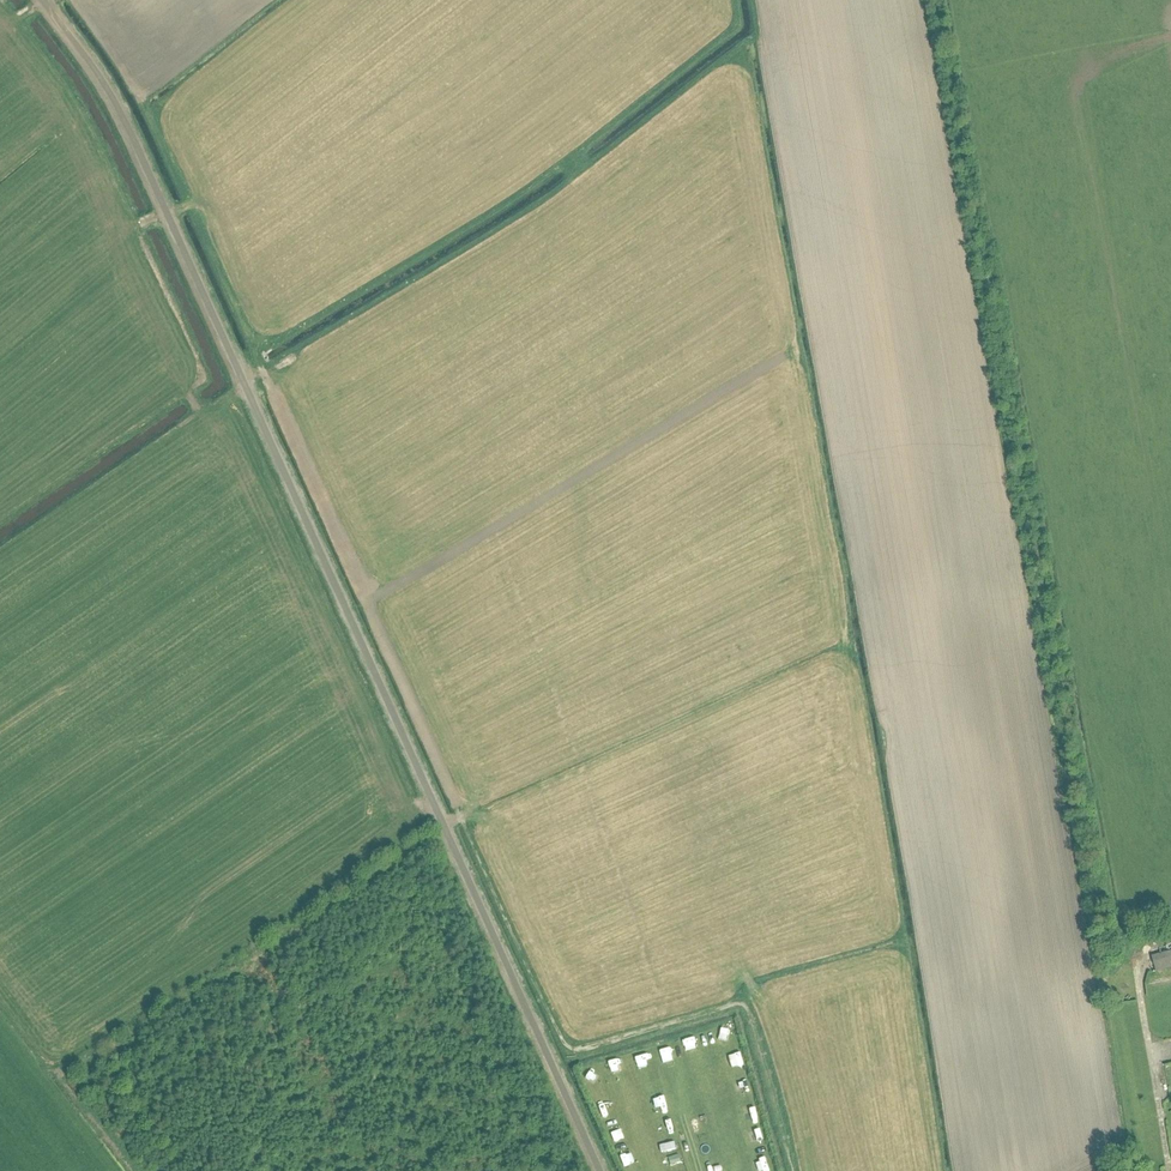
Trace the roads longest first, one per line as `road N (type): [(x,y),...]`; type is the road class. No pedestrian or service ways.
road 1 (unclassified): [(600,1170),(124,117),(41,0)]

